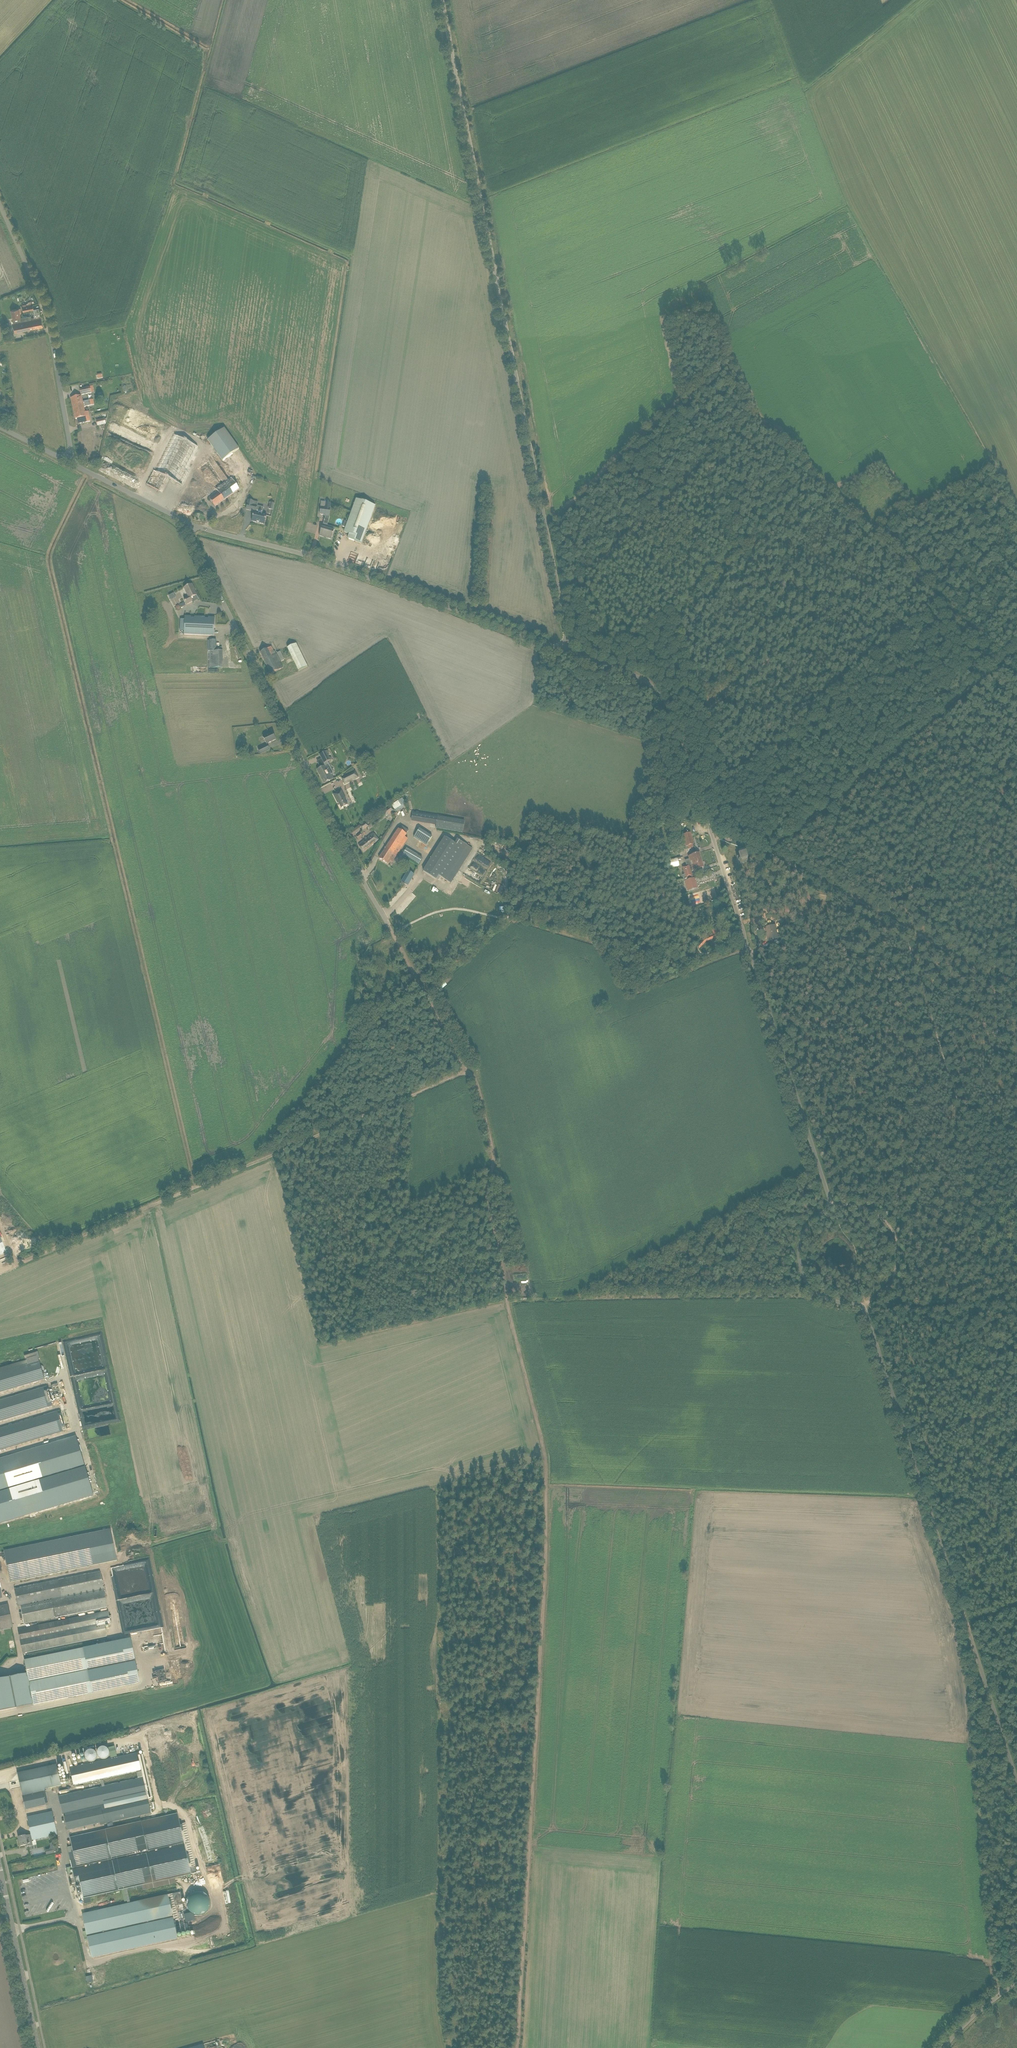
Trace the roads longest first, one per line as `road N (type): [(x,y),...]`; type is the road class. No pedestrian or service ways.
road 1 (unclassified): [(1016,1780),(868,1310),(825,1299),(804,1280),(802,1237),(829,1201),(681,736),(646,682),(564,649)]
road 2 (track): [(517,2047),(547,1553),(545,1456),(486,1193),(495,1156),(475,1078),(465,1073),(363,878)]
road 3 (unclassified): [(564,649),(443,0)]
road 4 (track): [(0,1271),(465,1073)]
road 5 (unclassified): [(564,649),(320,560),(192,525)]
road 6 (unclassified): [(363,878),(192,525)]
road 7 (track): [(584,576),(754,422),(783,439),(843,500)]
road 8 (track): [(901,926),(978,1164),(980,1223)]
road 9 (unclassified): [(69,462),(44,304),(0,200)]
road 10 (tertiary): [(37,2047),(2,1882)]
road 11 (track): [(879,764),(1000,662)]
road 12 (unclassified): [(192,525),(69,462)]
road 13 (track): [(776,849),(879,764)]
road 14 (track): [(901,926),(1016,990)]

